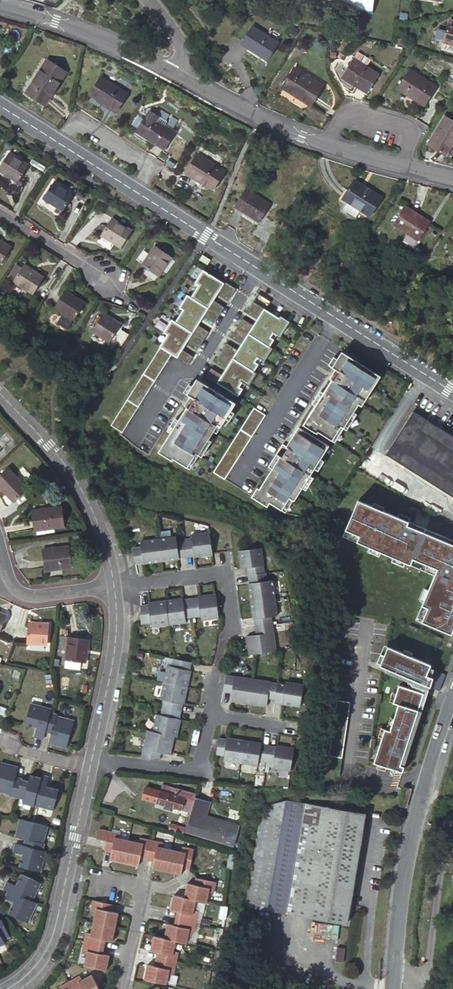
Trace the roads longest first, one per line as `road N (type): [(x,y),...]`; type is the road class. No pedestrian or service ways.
road 1 (tertiary): [(0,106),(452,392)]
road 2 (residential): [(452,697),(415,819),(393,988)]
road 3 (residential): [(452,178),(262,123),(184,75)]
road 4 (residential): [(206,719),(229,619),(224,573),(113,587)]
road 5 (residential): [(0,395),(56,452),(86,499),(113,587)]
road 6 (residential): [(184,75),(0,4)]
road 7 (residential): [(120,988),(142,884),(67,871)]
road 8 (residential): [(113,587),(115,627),(91,757)]
road 9 (residential): [(91,757),(197,769),(206,719)]
road 10 (residential): [(67,871),(53,940),(38,966),(5,988)]
road 11 (residential): [(0,212),(103,277)]

